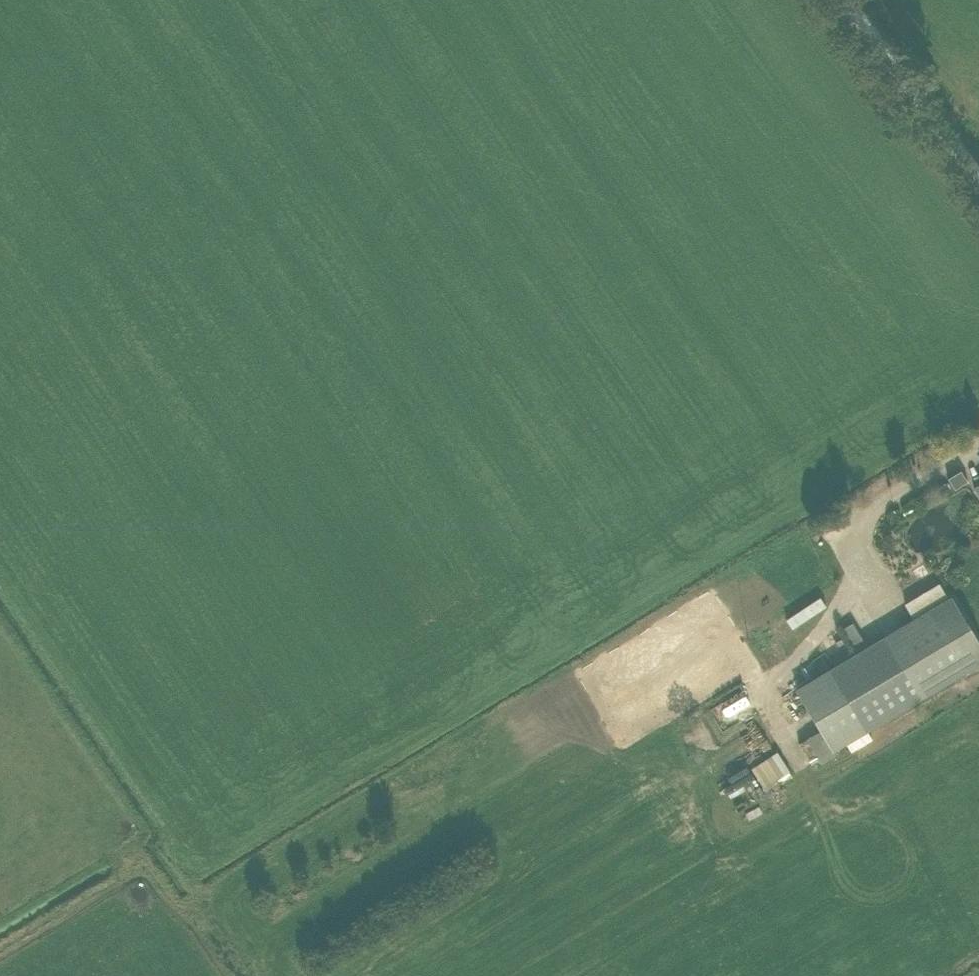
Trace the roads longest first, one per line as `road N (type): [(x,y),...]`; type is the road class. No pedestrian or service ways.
road 1 (track): [(836,0),(978,189)]

